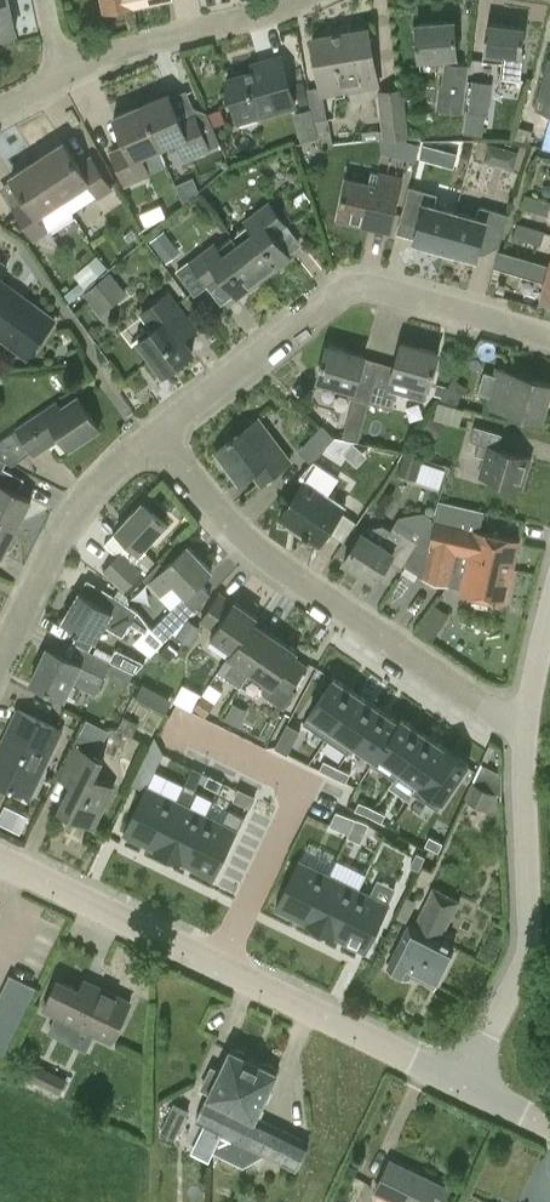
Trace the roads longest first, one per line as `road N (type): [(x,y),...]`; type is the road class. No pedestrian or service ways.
road 1 (tertiary): [(468,1085),(0,859)]
road 2 (residential): [(522,730),(273,565),(149,437)]
road 3 (residential): [(149,437),(354,291),(549,336)]
road 4 (residential): [(468,1085),(531,941),(522,730)]
road 5 (residential): [(0,654),(66,522),(107,470),(149,437)]
road 6 (residential): [(63,75),(141,45),(313,0)]

